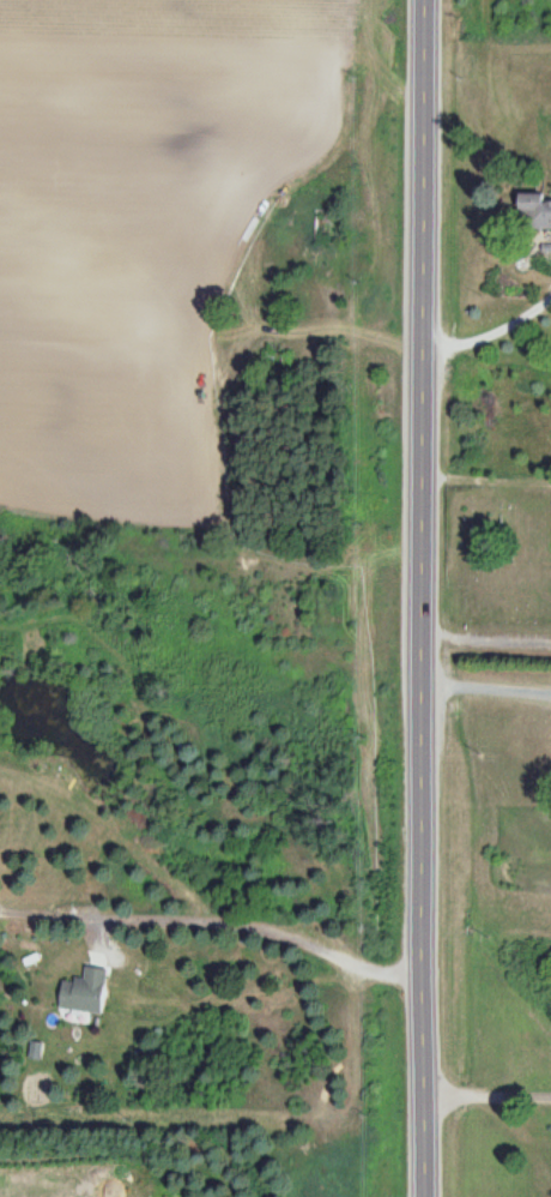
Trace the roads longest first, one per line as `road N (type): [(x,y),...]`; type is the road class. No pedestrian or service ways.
road 1 (tertiary): [(424,1196),(419,0)]

